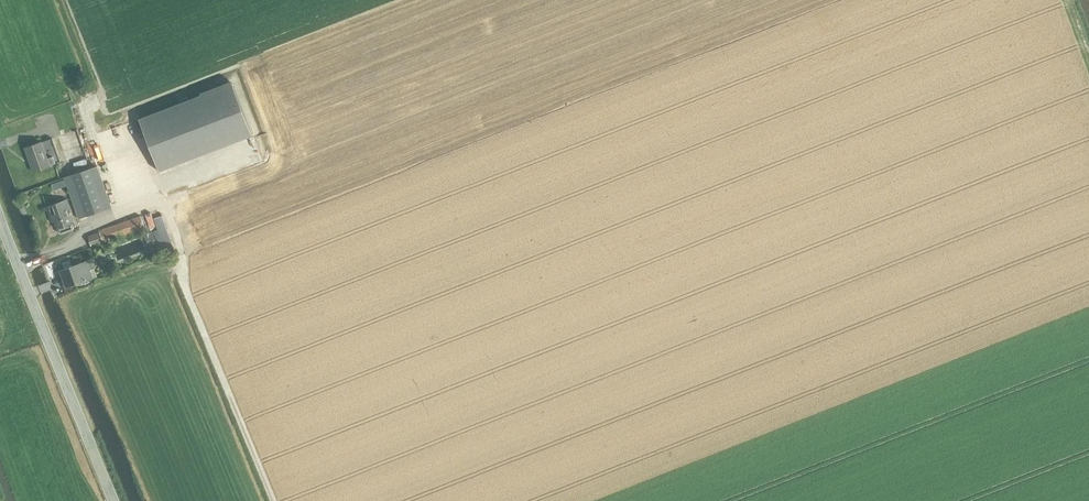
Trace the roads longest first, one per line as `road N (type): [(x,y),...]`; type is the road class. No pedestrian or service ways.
road 1 (track): [(157,184),(185,260),(185,285),(273,500)]
road 2 (residential): [(114,500),(0,217)]

